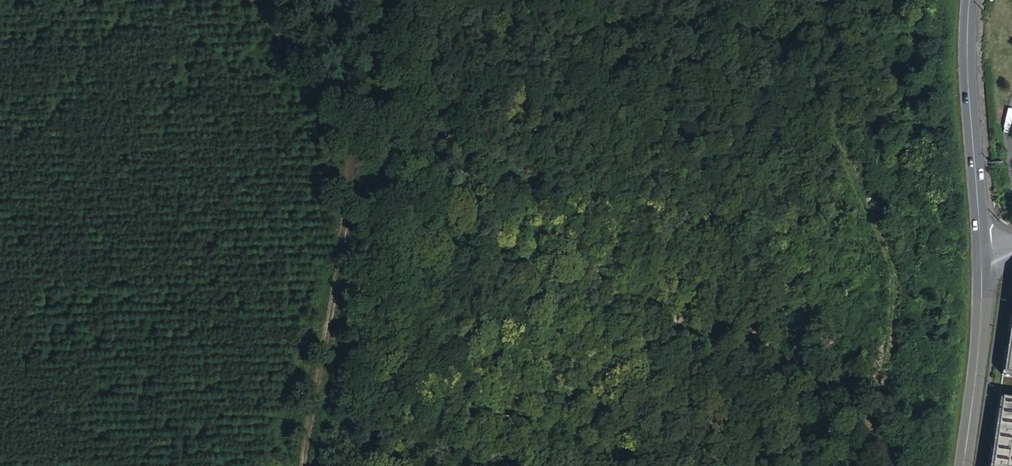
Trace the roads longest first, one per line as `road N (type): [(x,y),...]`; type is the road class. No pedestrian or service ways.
road 1 (track): [(264,0),(277,62),(329,115),(351,157),(346,264),(302,465)]
road 2 (tertiary): [(969,0),(981,250)]
road 3 (tertiary): [(981,250),(980,338),(963,465)]
road 4 (track): [(94,0),(267,10)]

